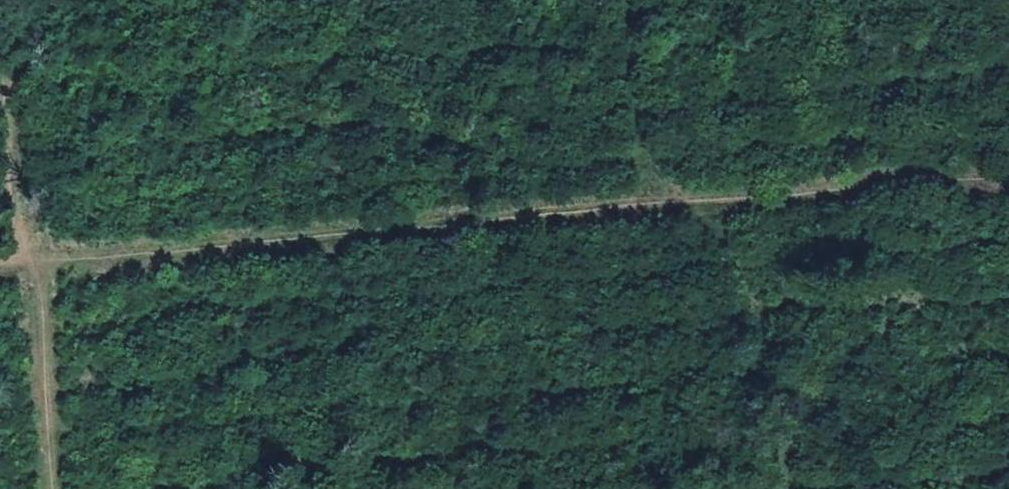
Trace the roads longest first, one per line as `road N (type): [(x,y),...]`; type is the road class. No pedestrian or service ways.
road 1 (track): [(43,260),(1008,176)]
road 2 (track): [(628,0),(642,155),(667,206),(737,278),(779,488)]
road 3 (track): [(207,245),(230,488)]
road 4 (track): [(43,260),(52,488)]

